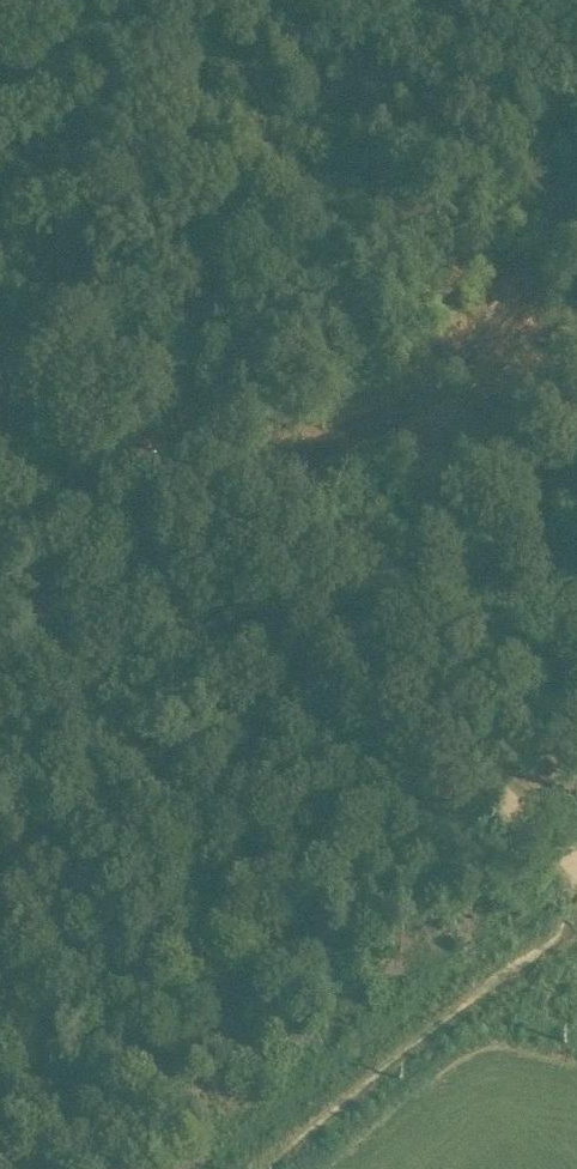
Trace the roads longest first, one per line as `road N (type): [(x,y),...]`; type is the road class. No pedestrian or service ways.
road 1 (track): [(576,865),(244,550),(17,350)]

